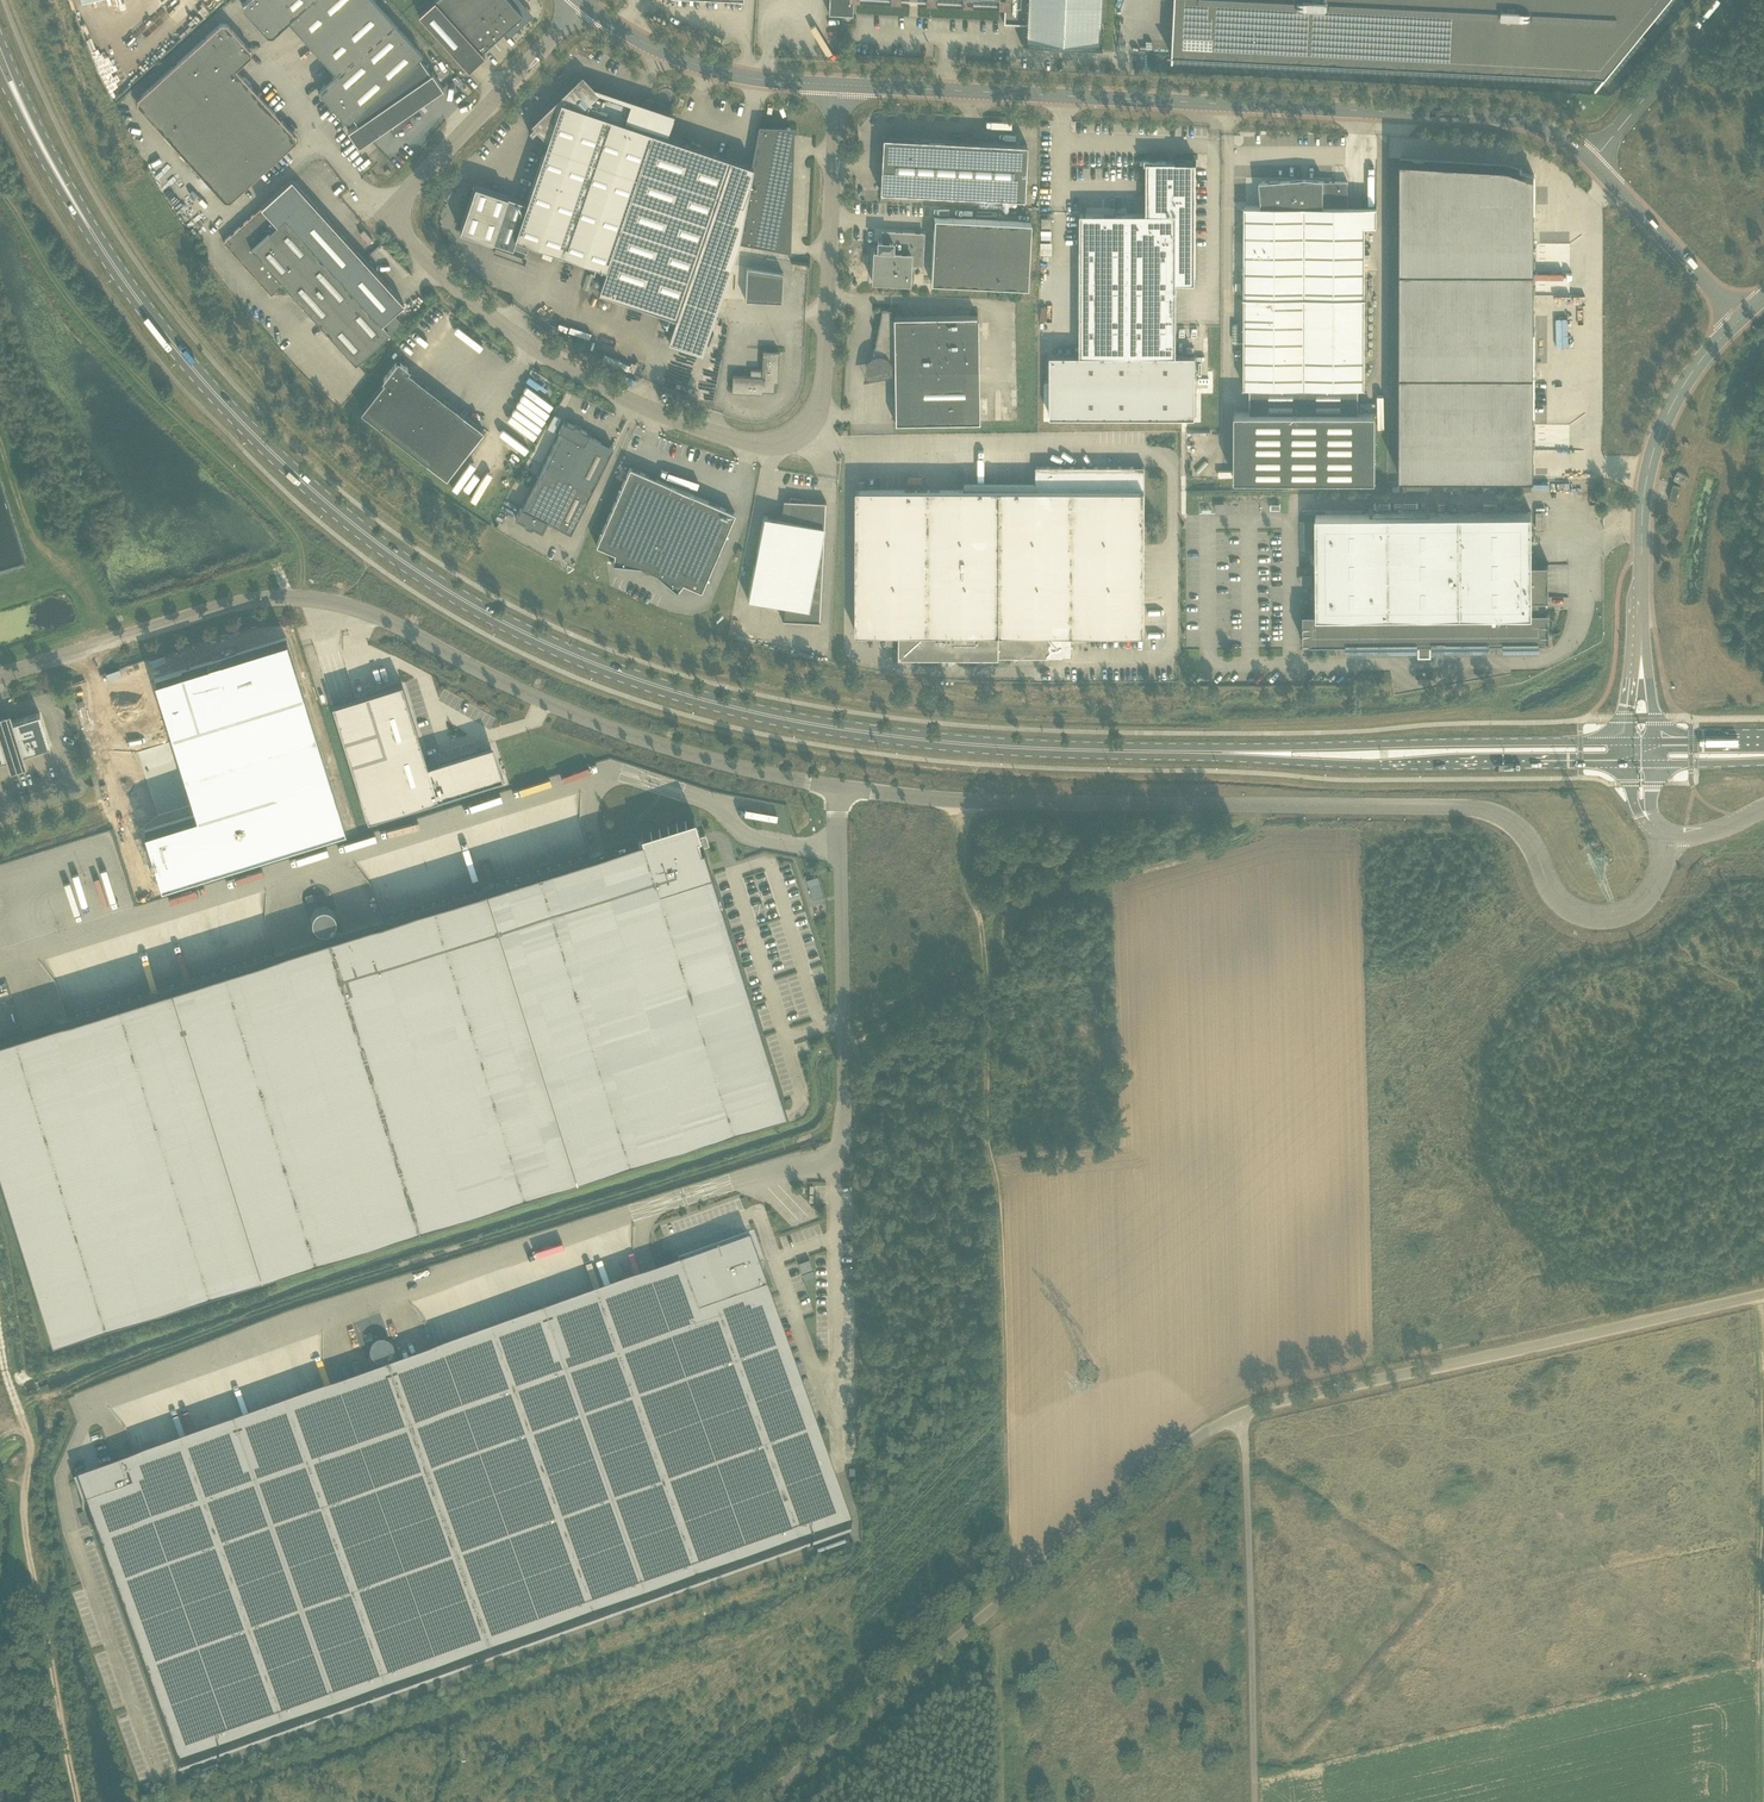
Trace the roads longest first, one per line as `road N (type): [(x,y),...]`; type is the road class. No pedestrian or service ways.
road 1 (unclassified): [(1672,835),(1652,890),(1631,914),(1599,919),(1569,907),(1528,838),(1488,811),(983,800),(839,786),(624,733),(516,689),(400,626),(344,604),(285,596),(227,605),(0,674)]
road 2 (secondary): [(1144,754),(802,723),(654,686),(530,635),(438,585),(312,488),(174,345),(105,252),(14,87)]
road 3 (unclassified): [(840,84),(824,386),(815,418),(799,435),(783,448),(759,448),(659,415),(578,373),(482,308),(400,234),(409,188),(584,2)]
road 4 (track): [(983,800),(979,839),(962,880),(982,932),(998,1604)]
road 5 (unclassified): [(1593,161),(1531,124),(1485,118),(840,84)]
road 6 (unclassified): [(760,1801),(1195,1439),(1241,1414)]
road 7 (unclassified): [(1241,1414),(1763,1293)]
road 8 (track): [(0,186),(81,310),(151,393),(290,524),(301,548),(285,596)]
road 9 (secondary): [(1144,754),(1339,765),(1628,764)]
road 10 (secondary): [(1626,741),(1144,754)]
road 11 (unclassified): [(1255,1801),(1241,1414)]
road 12 (unclassified): [(840,84),(708,69),(626,32),(584,2)]
road 13 (track): [(1763,1531),(1758,1801)]
road 14 (unclassified): [(1642,546),(1659,432),(1688,377),(1740,319)]
road 15 (track): [(75,1801),(30,1556)]
road 16 (unclassified): [(1740,319),(1593,161)]
road 17 (unclassified): [(1593,161),(1726,0)]
road 18 (unclassified): [(1642,546),(1626,741)]
road 19 (unclassified): [(1656,741),(1642,546)]
road 20 (track): [(1759,1294),(1763,1489)]
road 21 (track): [(1002,1801),(999,1636)]
road 22 (track): [(30,1556),(23,1512),(33,1446),(19,1432),(0,1441)]

